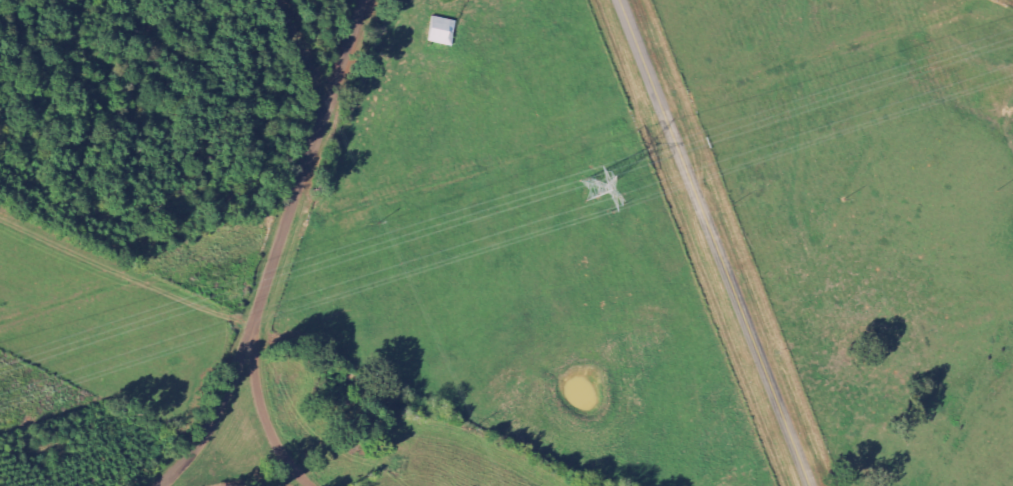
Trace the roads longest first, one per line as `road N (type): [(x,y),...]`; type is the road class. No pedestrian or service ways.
road 1 (residential): [(177,485),(197,465),(227,455),(362,62),(376,0)]
road 2 (tertiary): [(620,0),(810,485)]

